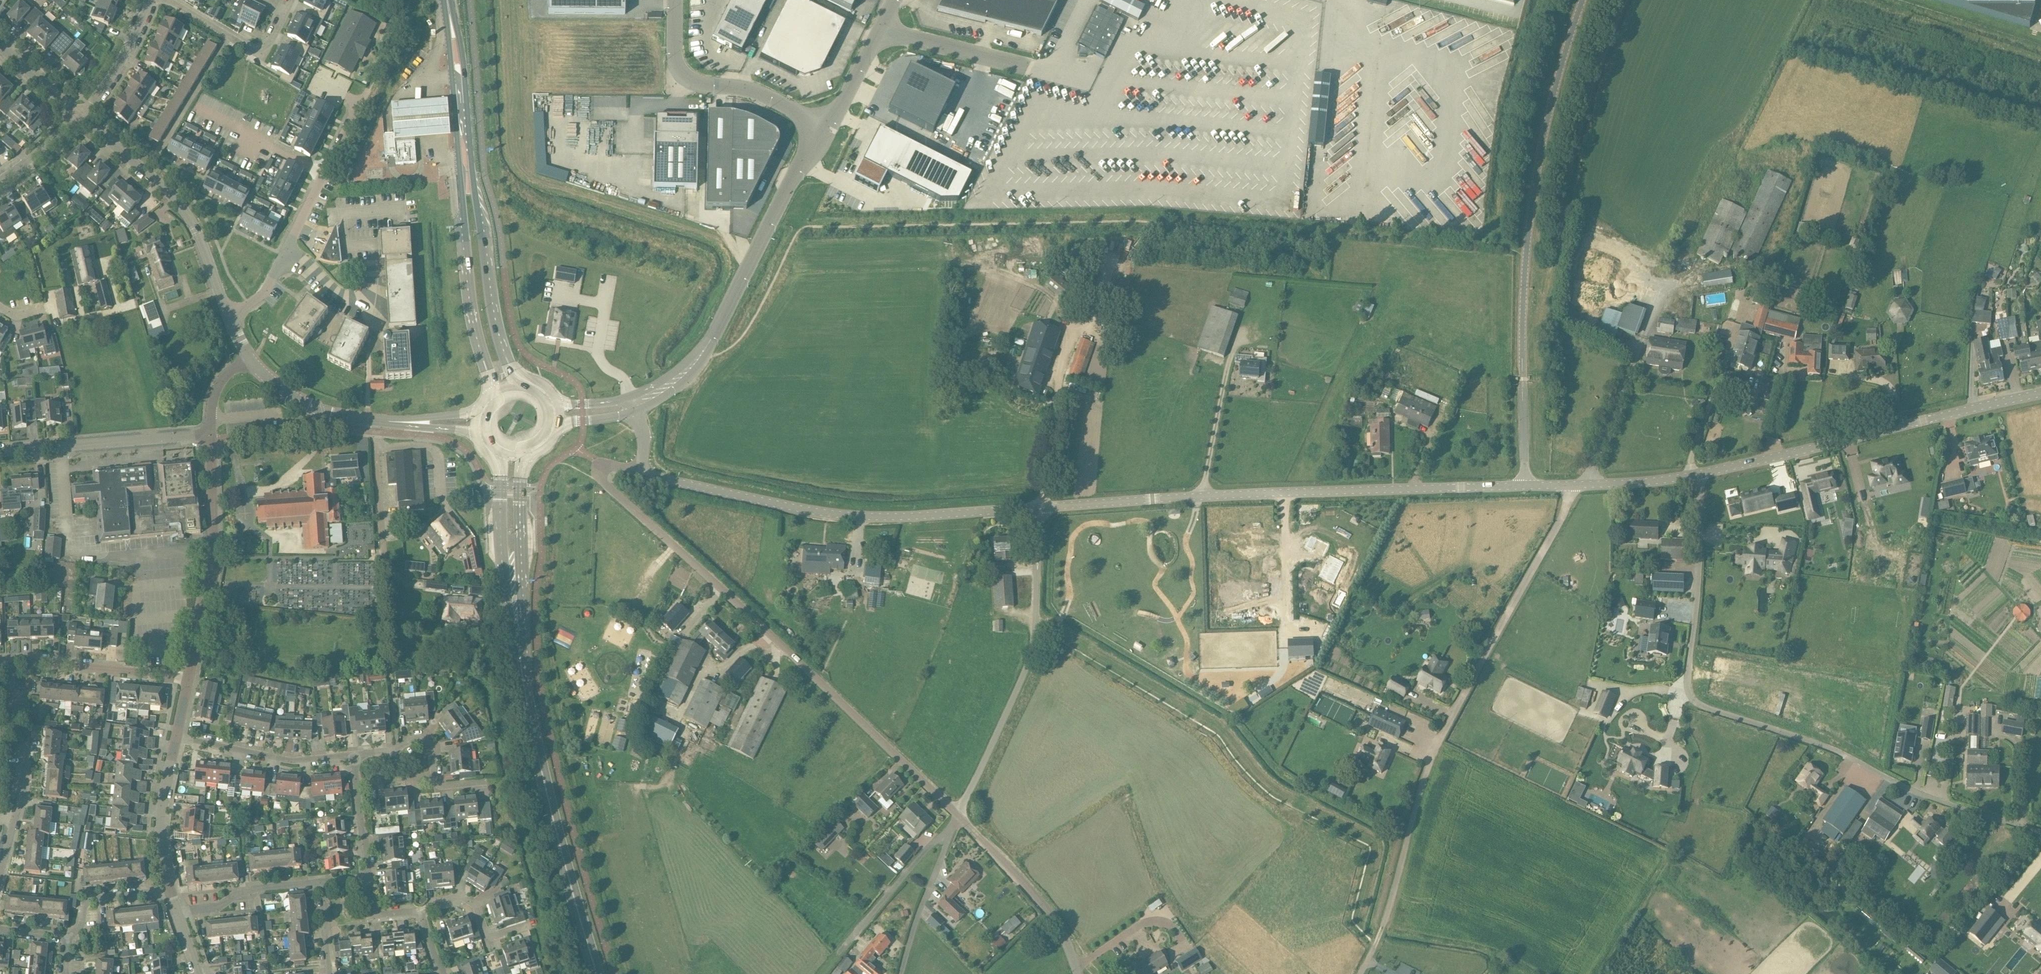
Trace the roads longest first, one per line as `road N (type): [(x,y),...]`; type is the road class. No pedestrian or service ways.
road 1 (unclassified): [(2040,832),(1927,797),(1834,749),(1699,704),(1689,679),(1701,474)]
road 2 (residential): [(958,816),(602,477),(605,467),(645,470)]
road 3 (track): [(699,358),(726,351),(742,337),(805,228),(1154,225)]
road 4 (unclassified): [(1526,486),(1527,247),(1549,113),(1582,0)]
road 5 (unclassified): [(1041,507),(1526,486)]
road 6 (residential): [(1572,485),(1565,513),(1431,761),(1383,928)]
road 7 (unclassified): [(645,470),(839,515),(1041,507)]
road 8 (secondary): [(597,973),(546,789),(515,602)]
road 9 (secondary): [(448,3),(472,290),(487,359)]
road 10 (secondary): [(500,350),(462,47),(448,3)]
road 11 (unclassified): [(1701,474),(2040,394)]
road 12 (unclassified): [(633,404),(668,386),(704,351),(826,129)]
road 13 (residential): [(958,816),(1031,657),(1041,507)]
road 14 (residential): [(229,316),(171,193),(79,115)]
road 15 (residential): [(189,680),(214,549),(210,434)]
road 16 (unclassified): [(826,129),(749,90),(683,75),(676,0)]
road 17 (residential): [(0,881),(24,795),(9,662)]
road 18 (residential): [(210,434),(0,453)]
road 19 (residential): [(1077,973),(1045,907),(958,816)]
road 20 (residential): [(285,255),(369,90)]
road 21 (residential): [(189,680),(9,662)]
road 22 (residential): [(354,757),(291,761),(178,739)]
road 23 (residential): [(411,423),(322,410),(252,362)]
road 24 (residential): [(164,0),(253,51),(269,47),(291,0)]
road 25 (residential): [(487,783),(437,783),(432,751),(421,740),(354,757)]
road 26 (residential): [(838,955),(951,832)]
road 27 (unclassified): [(878,30),(1032,68)]
road 28 (residential): [(169,891),(163,819),(178,739)]
road 29 (residential): [(176,917),(256,889),(323,884)]
road 30 (residential): [(901,973),(951,832)]
road 31 (residential): [(536,924),(488,937),(476,906),(459,897),(420,913)]
road 32 (residential): [(285,255),(353,305),(370,299),(373,261)]
road 33 (residential): [(79,115),(119,68),(150,0)]
road 34 (residential): [(65,939),(79,929),(87,900),(169,891)]
road 35 (unclassified): [(1572,485),(1701,474)]
road 36 (residential): [(369,878),(354,757)]

